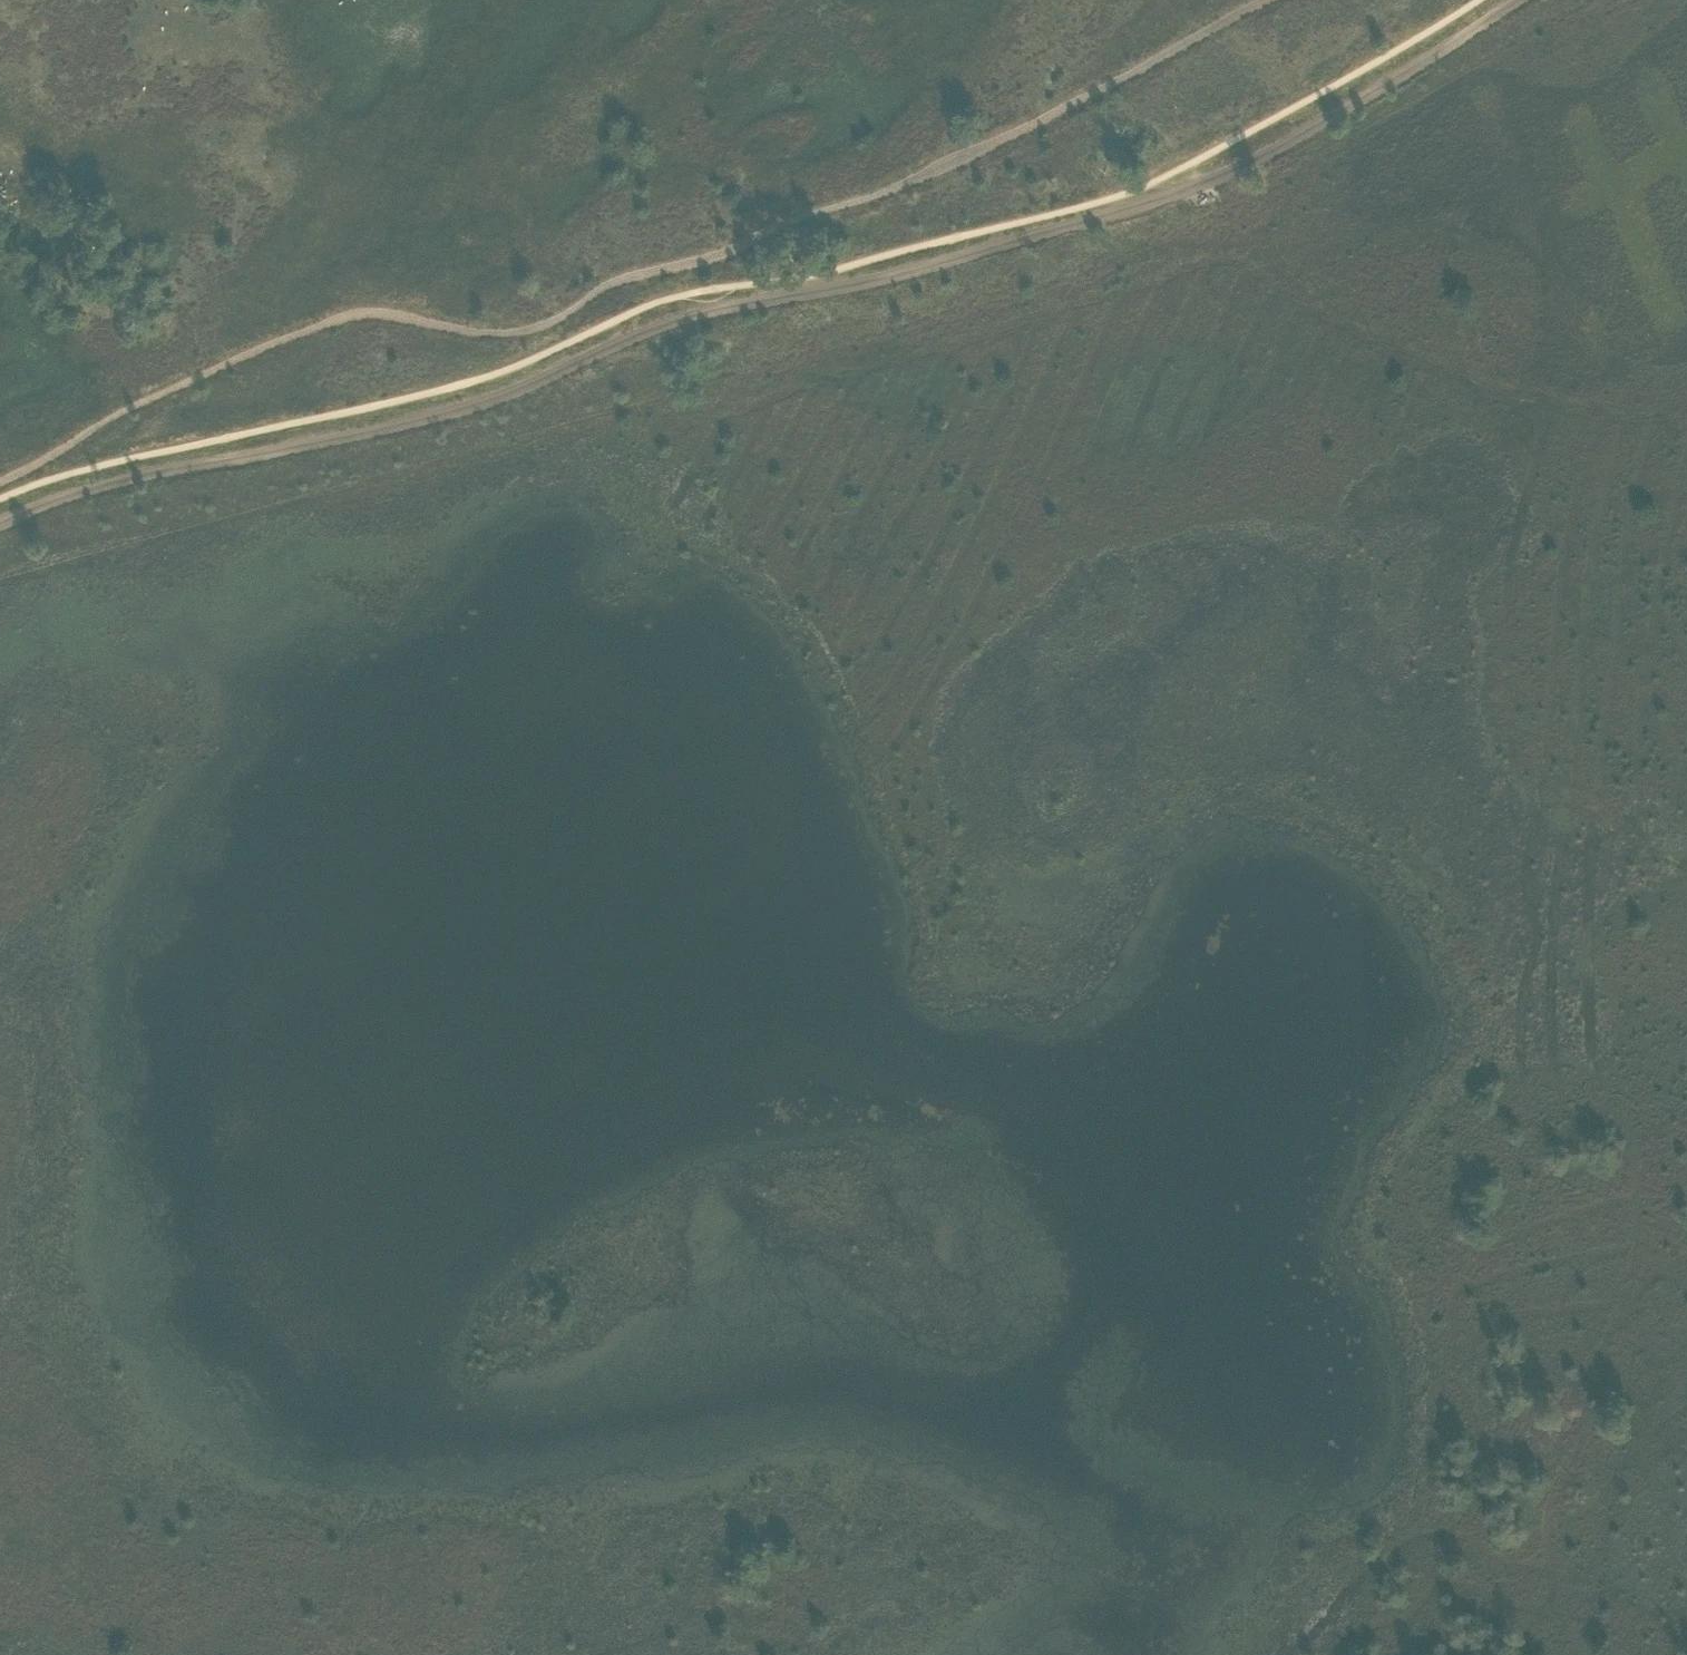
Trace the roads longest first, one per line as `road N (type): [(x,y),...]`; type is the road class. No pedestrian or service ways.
road 1 (track): [(1519,0),(1268,154),(1127,214),(821,294),(698,318),(474,409),(65,498),(0,527)]

